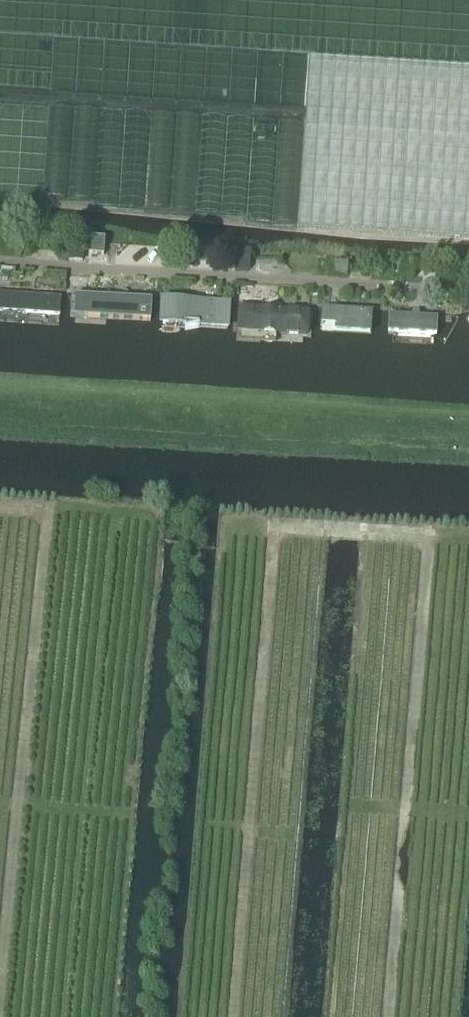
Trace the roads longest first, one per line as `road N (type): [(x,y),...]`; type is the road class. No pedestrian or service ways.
road 1 (unclassified): [(0,263),(468,294)]

